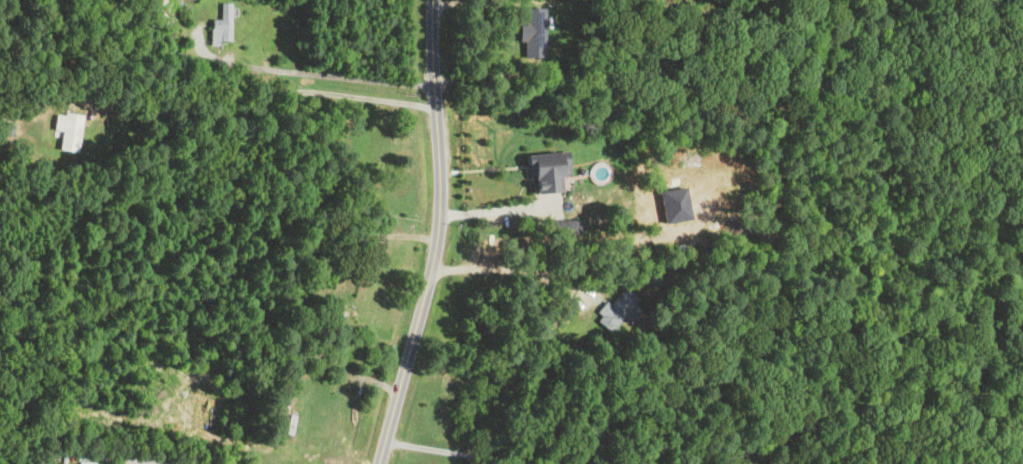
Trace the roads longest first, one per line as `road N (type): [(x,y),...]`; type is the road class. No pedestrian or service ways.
road 1 (residential): [(382,463),(444,232),(437,0)]

